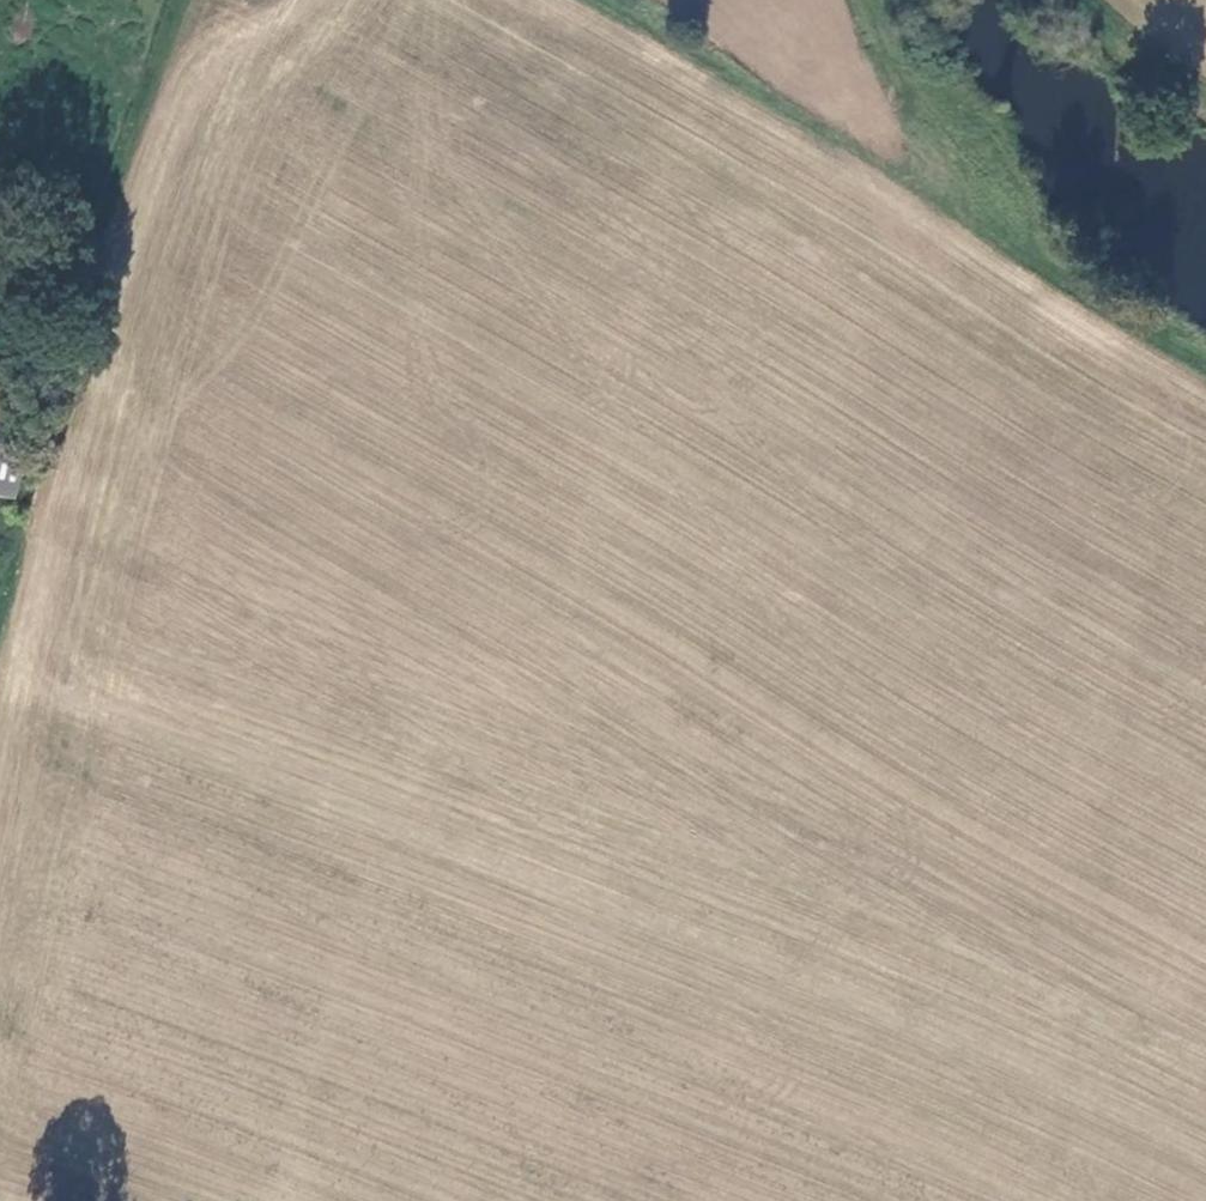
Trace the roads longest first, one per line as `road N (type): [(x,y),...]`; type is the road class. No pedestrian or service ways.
road 1 (track): [(862,0),(1068,280),(1205,359)]

